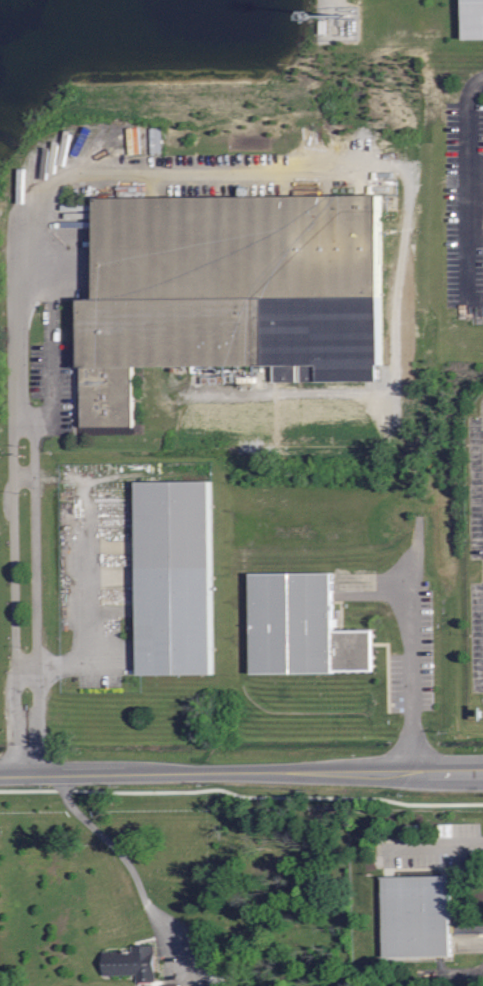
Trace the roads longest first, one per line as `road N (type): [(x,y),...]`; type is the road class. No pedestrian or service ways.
road 1 (secondary): [(0,775),(482,769)]

